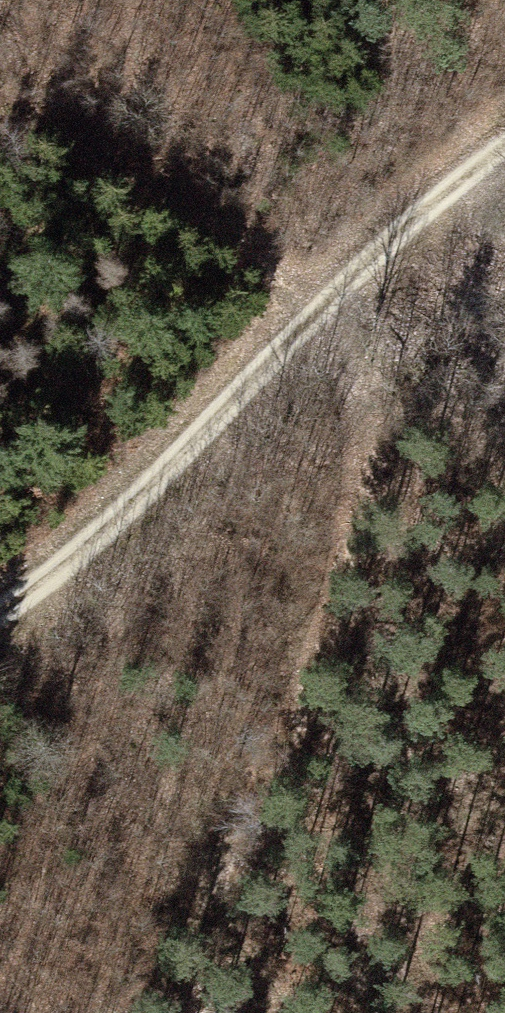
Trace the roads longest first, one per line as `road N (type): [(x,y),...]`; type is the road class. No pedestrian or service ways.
road 1 (track): [(146,1012),(280,753),(345,586),(373,449),(369,363),(329,287),(0,94)]
road 2 (track): [(504,131),(329,287),(113,517),(0,593)]

